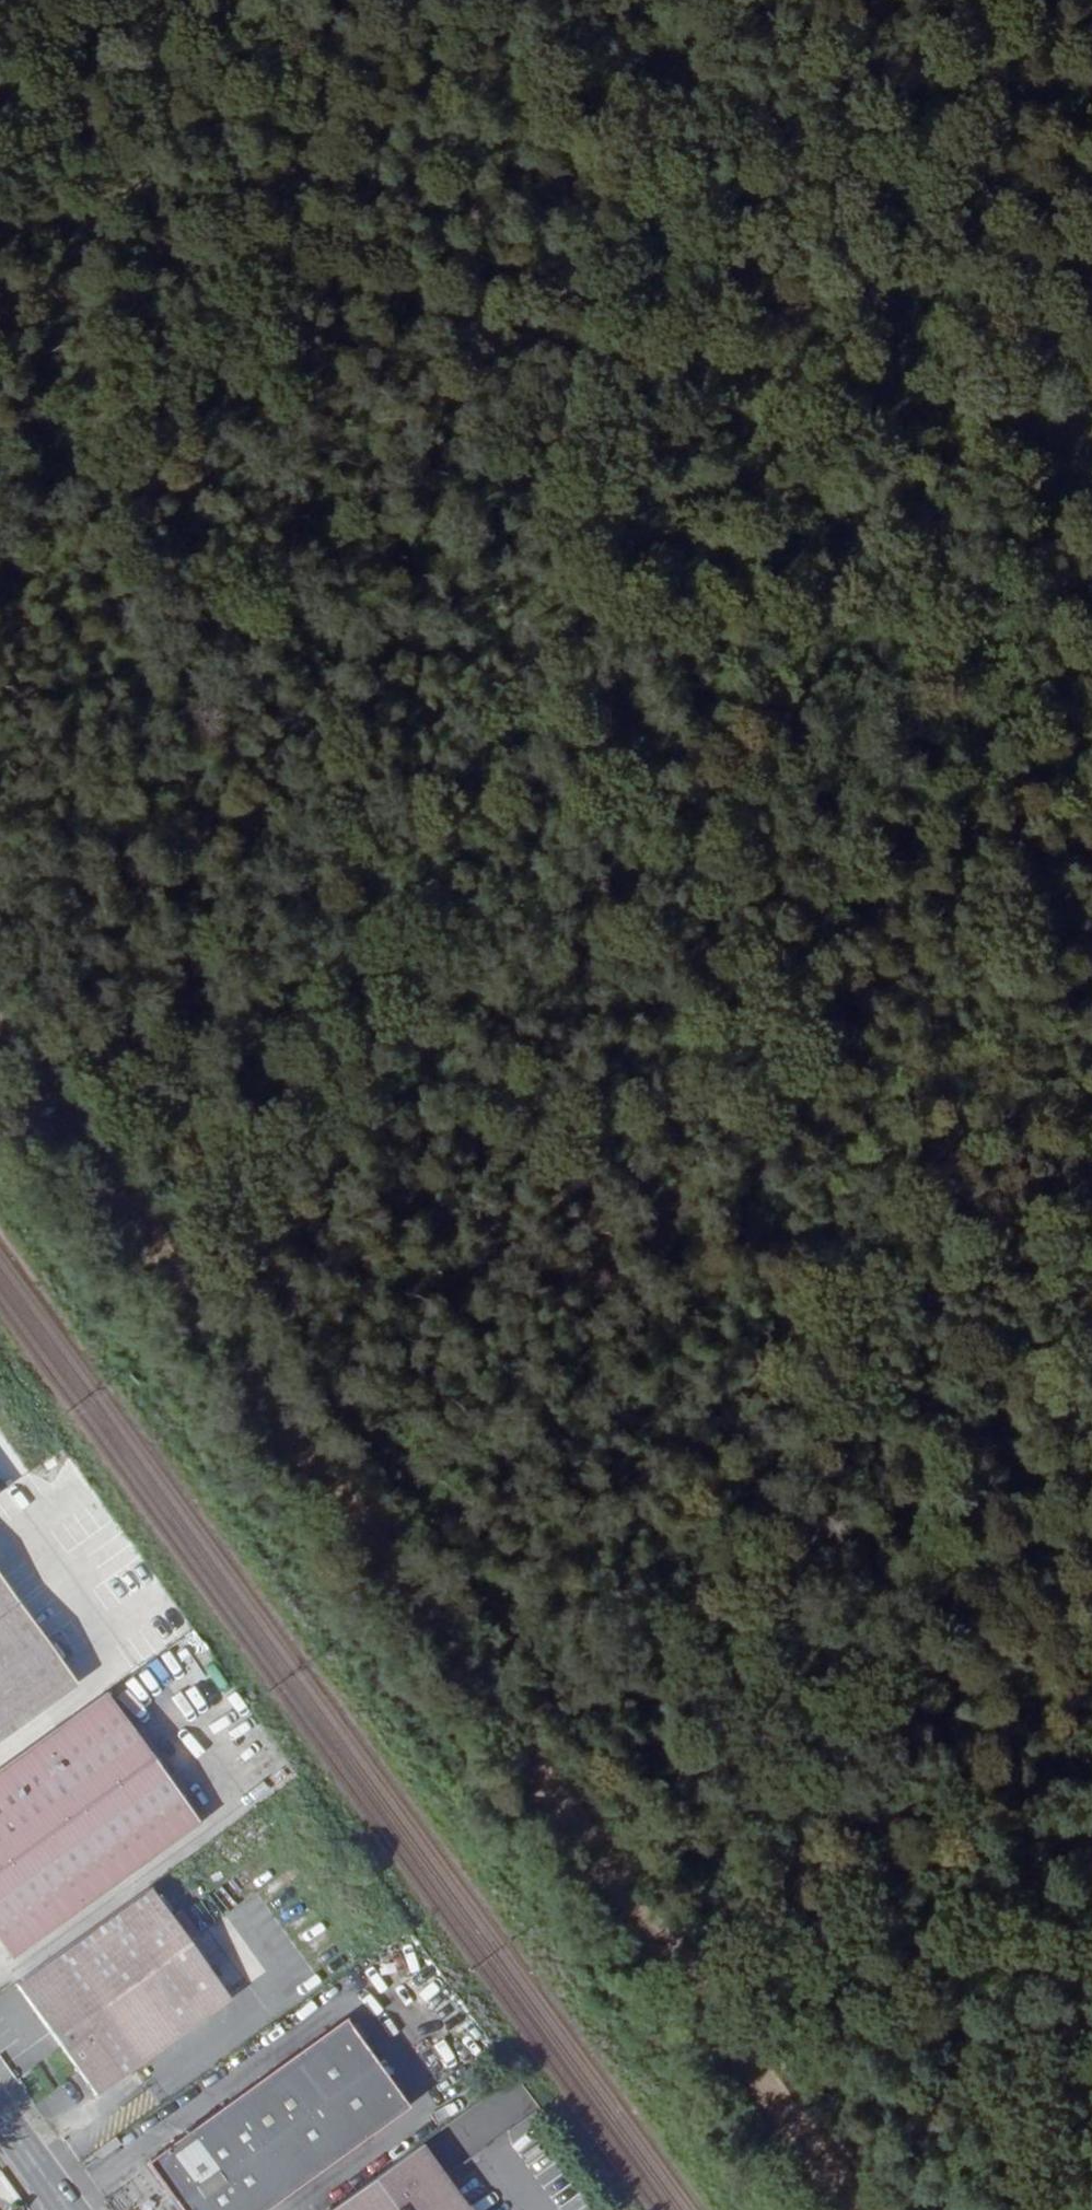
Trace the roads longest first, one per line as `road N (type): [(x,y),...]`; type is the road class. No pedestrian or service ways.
road 1 (track): [(1091,428),(0,215)]

